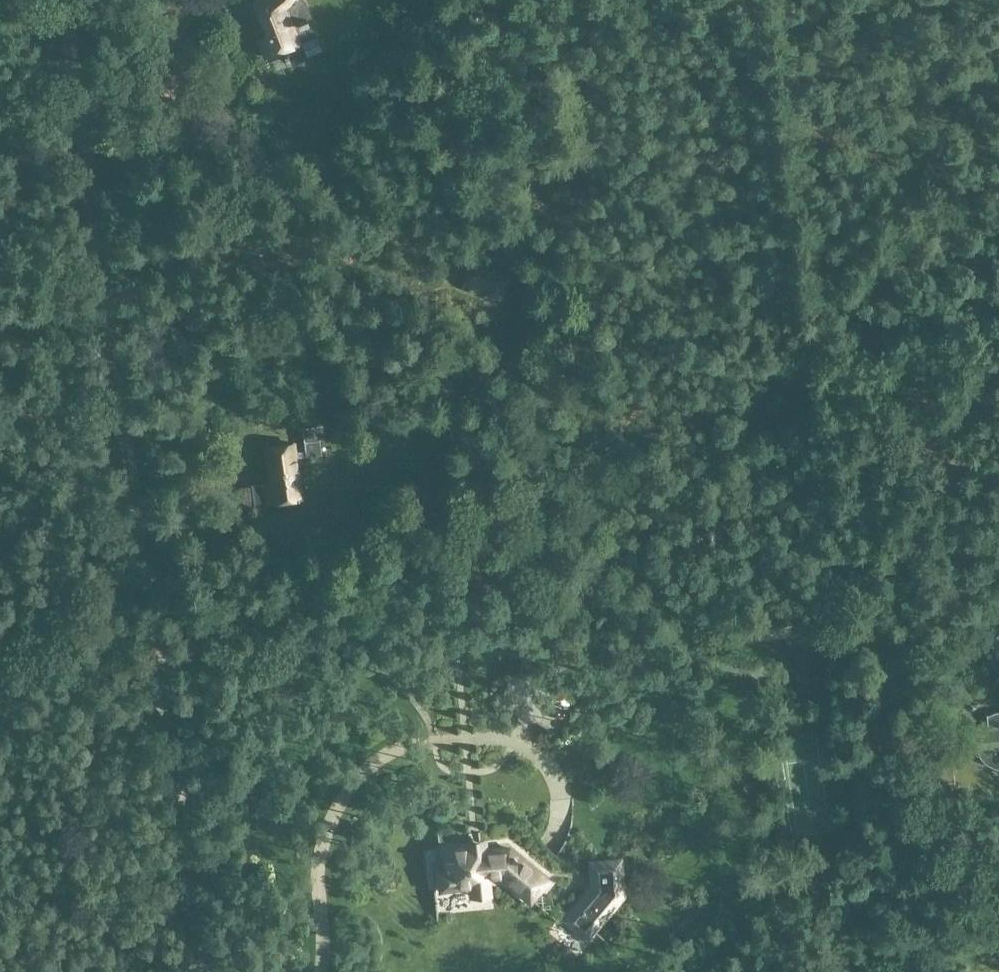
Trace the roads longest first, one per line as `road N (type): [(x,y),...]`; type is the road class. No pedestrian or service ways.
road 1 (unclassified): [(201,971),(64,0)]

